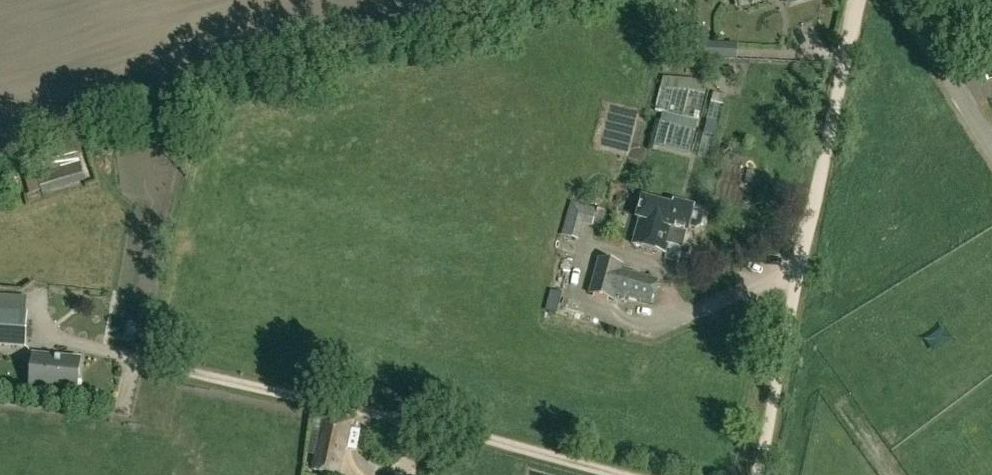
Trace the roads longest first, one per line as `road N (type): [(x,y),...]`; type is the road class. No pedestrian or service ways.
road 1 (unclassified): [(757,474),(858,0)]
road 2 (track): [(791,474),(809,390),(818,381),(833,390),(894,474)]
road 3 (unclassified): [(991,146),(900,0)]

